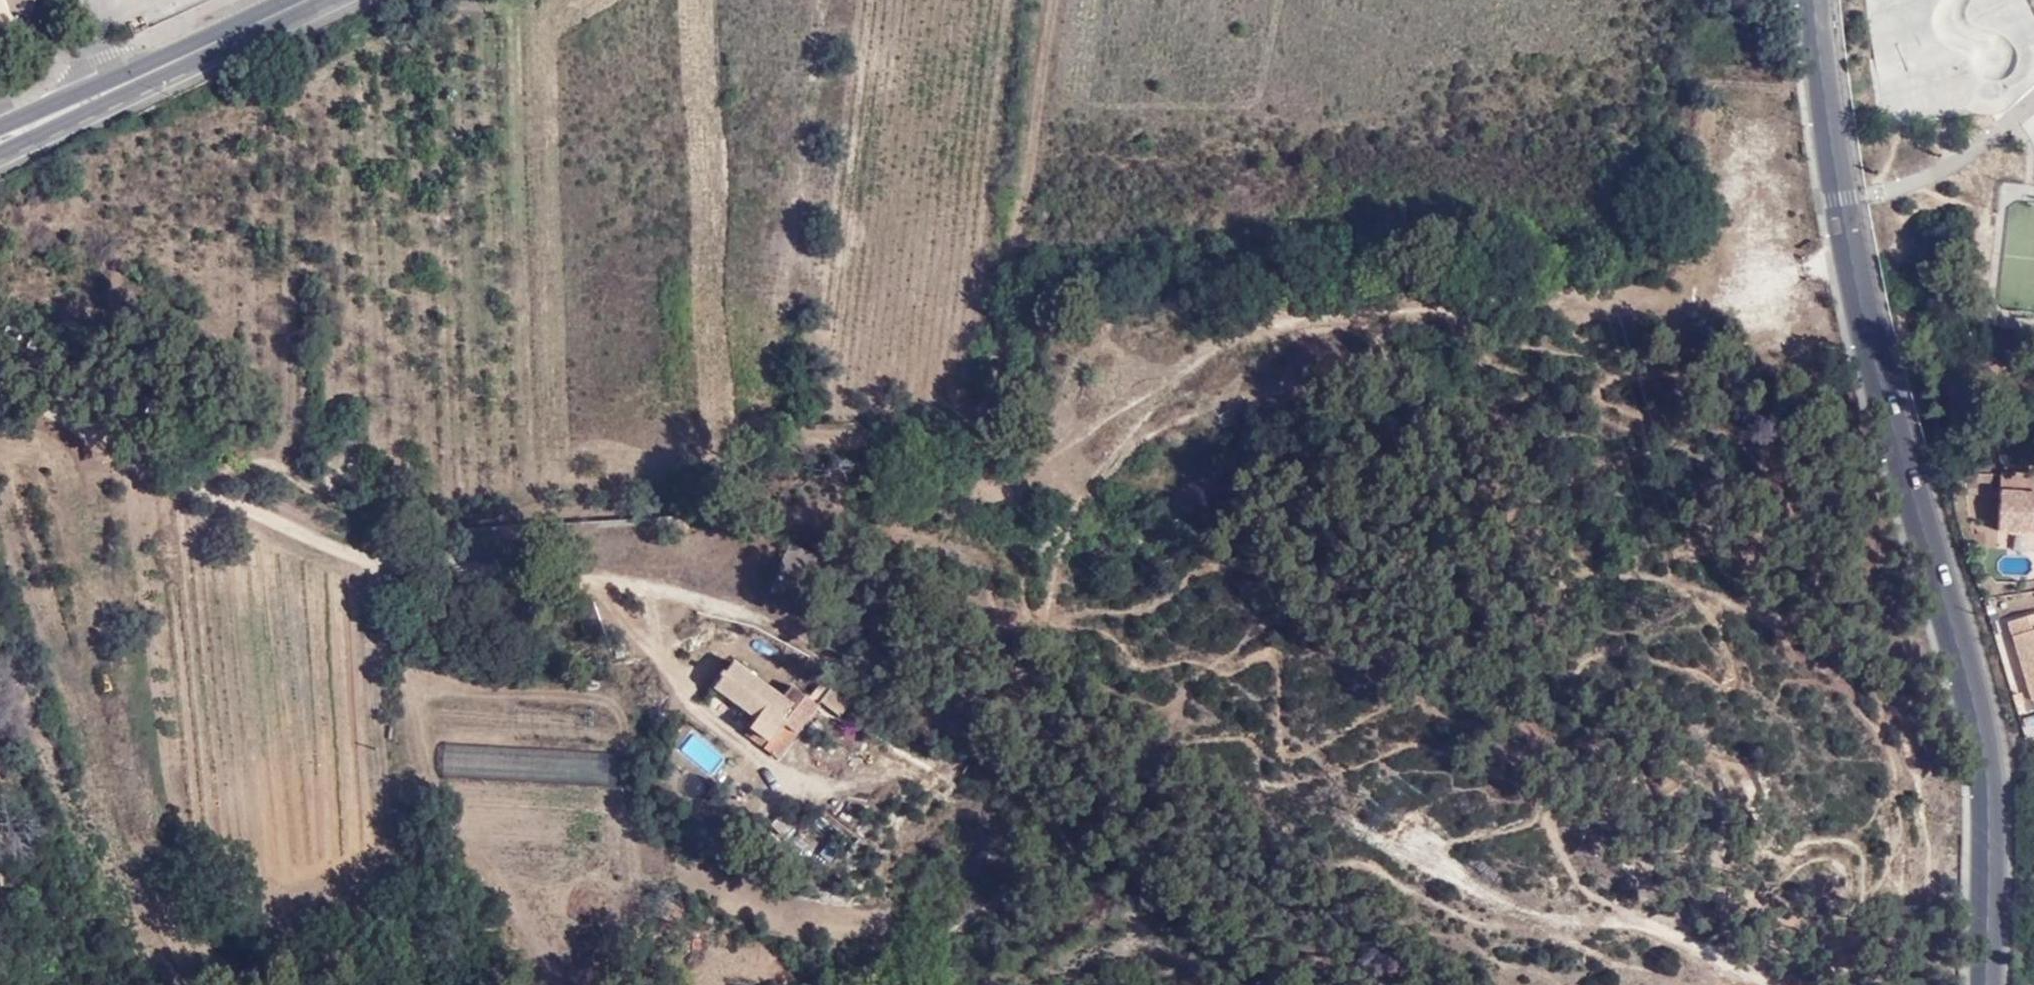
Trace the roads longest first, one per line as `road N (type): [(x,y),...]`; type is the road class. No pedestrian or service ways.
road 1 (tertiary): [(1986,984),(1984,764),(1974,692),(1855,282),(1814,0)]
road 2 (secondary): [(109,91),(304,0)]
road 3 (secondary): [(0,152),(109,91)]

